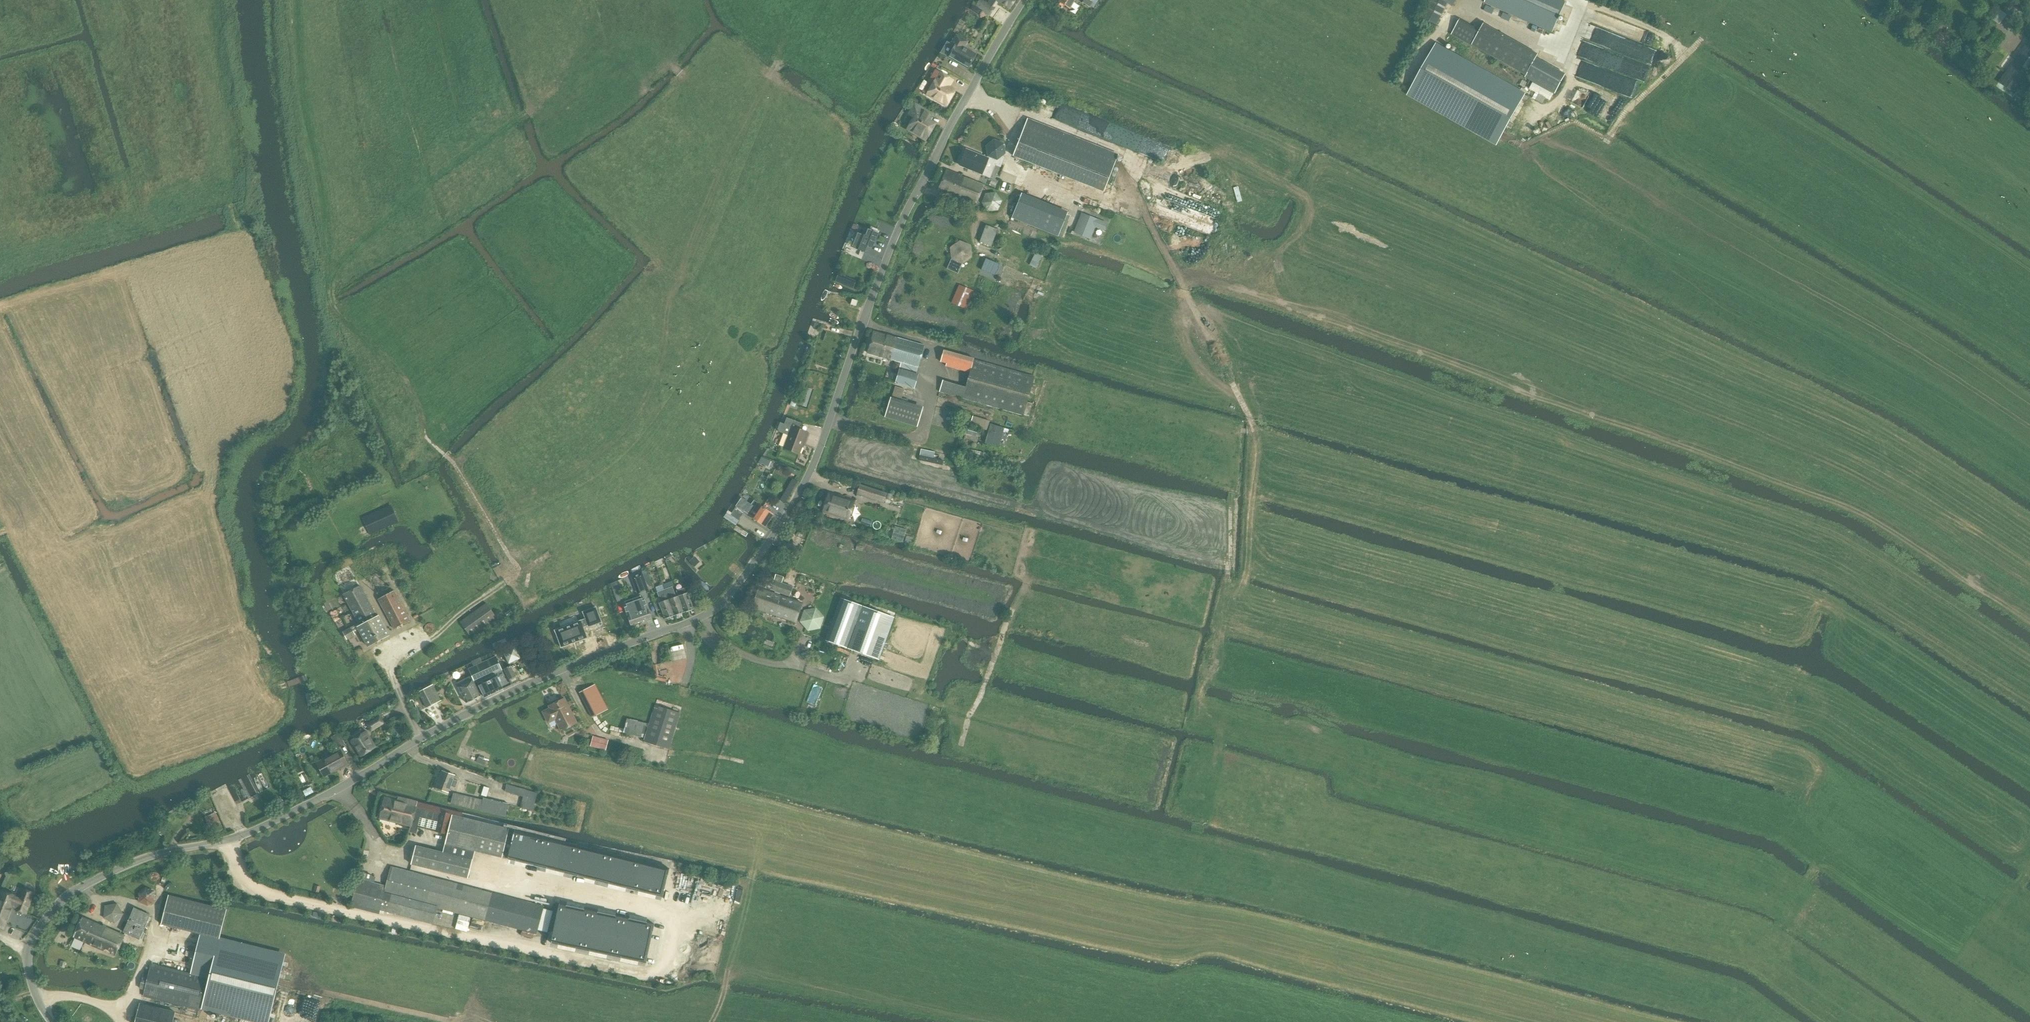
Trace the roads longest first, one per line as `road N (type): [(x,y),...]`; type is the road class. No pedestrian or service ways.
road 1 (tertiary): [(52,1021),(31,981),(29,949),(76,890),(147,858),(262,827),(467,713),(708,617),(730,598),(810,473),(891,249),(1025,0)]
road 2 (track): [(740,811),(483,742),(471,734),(467,713)]
road 3 (track): [(451,1021),(327,994)]

